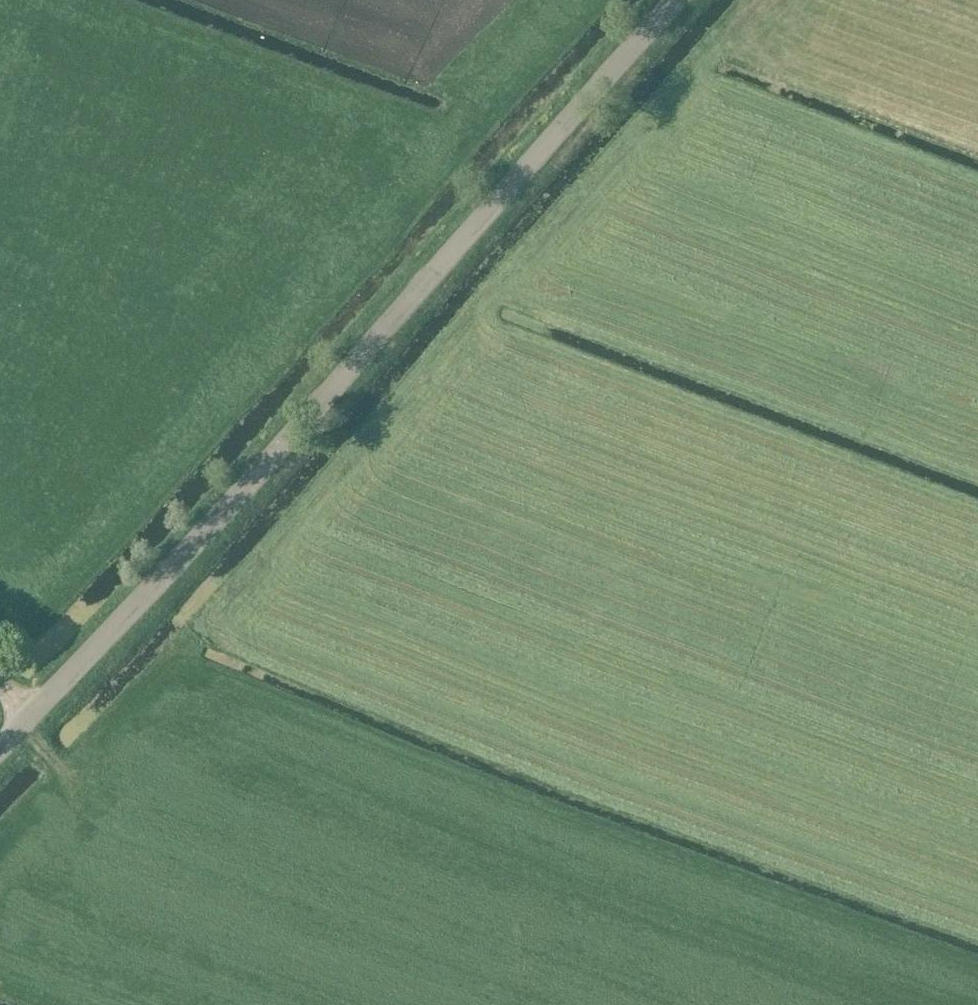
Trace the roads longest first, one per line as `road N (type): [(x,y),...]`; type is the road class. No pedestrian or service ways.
road 1 (tertiary): [(0,747),(688,0)]

